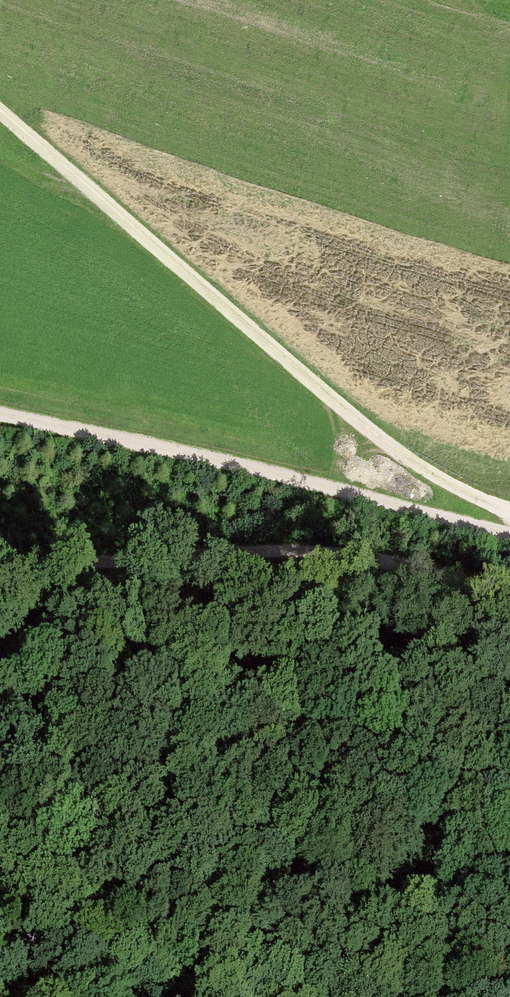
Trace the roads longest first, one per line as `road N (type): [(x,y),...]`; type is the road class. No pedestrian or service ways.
road 1 (track): [(0,114),(421,471),(509,507)]
road 2 (track): [(509,544),(241,463),(0,406)]
road 3 (track): [(509,601),(391,551),(317,543),(0,558)]

